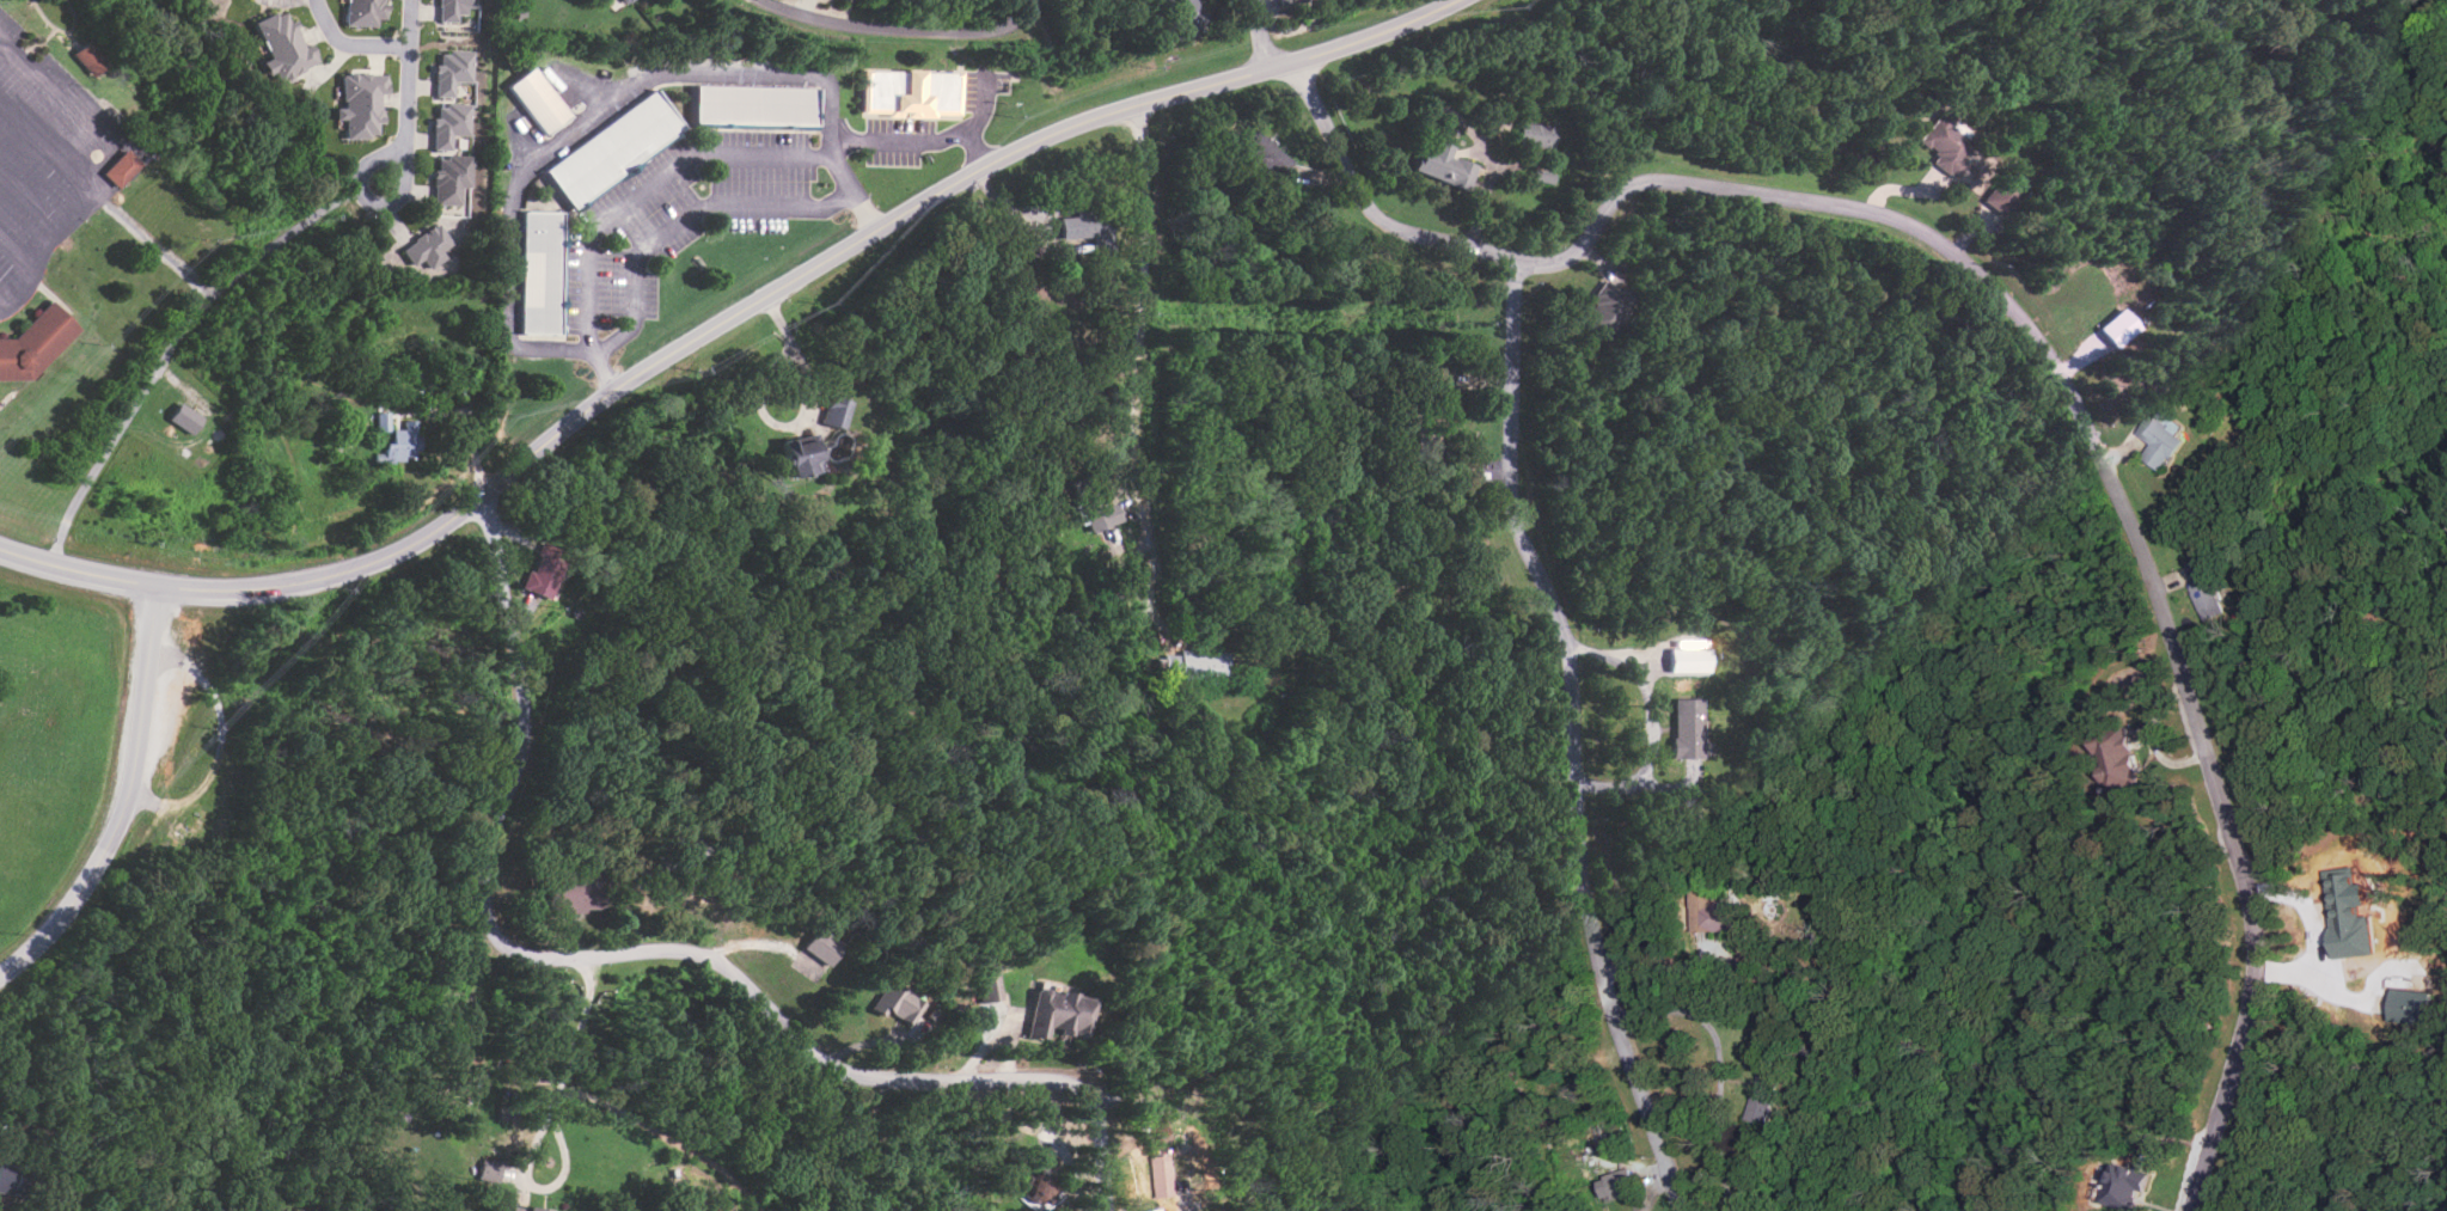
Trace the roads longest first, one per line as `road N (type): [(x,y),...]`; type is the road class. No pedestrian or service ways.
road 1 (residential): [(1296,63),(1366,213),(1409,237),(1541,268),(1578,255),(1617,200),(1664,181),(1821,204),(1911,230),(1957,256),(2026,326),(2128,519),(2186,672),(2259,958),(2185,1210)]
road 2 (secondary): [(1455,0),(1296,63),(1087,122),(952,184),(598,400),(426,538),(351,568),(285,581),(157,591)]
road 3 (residential): [(478,499),(527,724),(484,875),(496,937),(520,956),(565,962),(677,952),(718,965),(826,1068),(879,1082),(1057,1083),(1087,1097),(1096,1115),(1105,1210)]
road 4 (residential): [(1681,1210),(1615,1033),(1580,868),(1567,654),(1509,478),(1513,265)]
road 5 (residential): [(1139,105),(1145,565)]
road 6 (residential): [(0,975),(54,926),(121,816),(149,691),(157,591)]
road 7 (residential): [(1034,0),(1015,27),(975,36),(813,22),(757,0)]
road 8 (residential): [(396,166),(409,137),(413,0)]
road 9 (secondary): [(0,552),(157,591)]
road 10 (residential): [(372,203),(360,195),(357,173),(383,159),(396,166),(402,186),(387,203),(372,203)]

